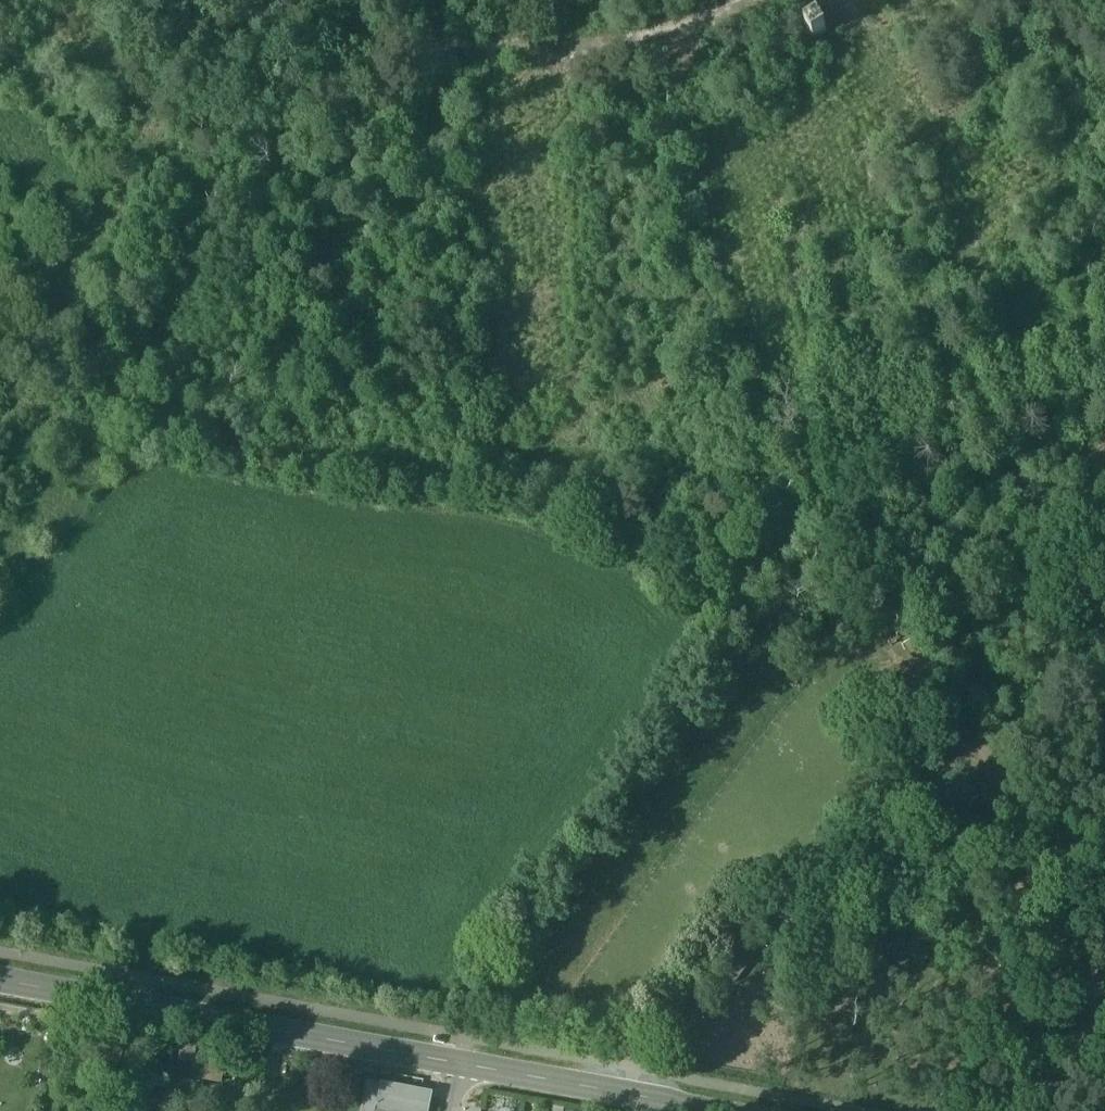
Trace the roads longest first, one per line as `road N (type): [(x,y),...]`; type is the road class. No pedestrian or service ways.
road 1 (track): [(270,0),(432,67),(488,73),(651,51),(778,0)]
road 2 (tertiary): [(461,1066),(0,981)]
road 3 (tertiary): [(723,1110),(461,1066)]

